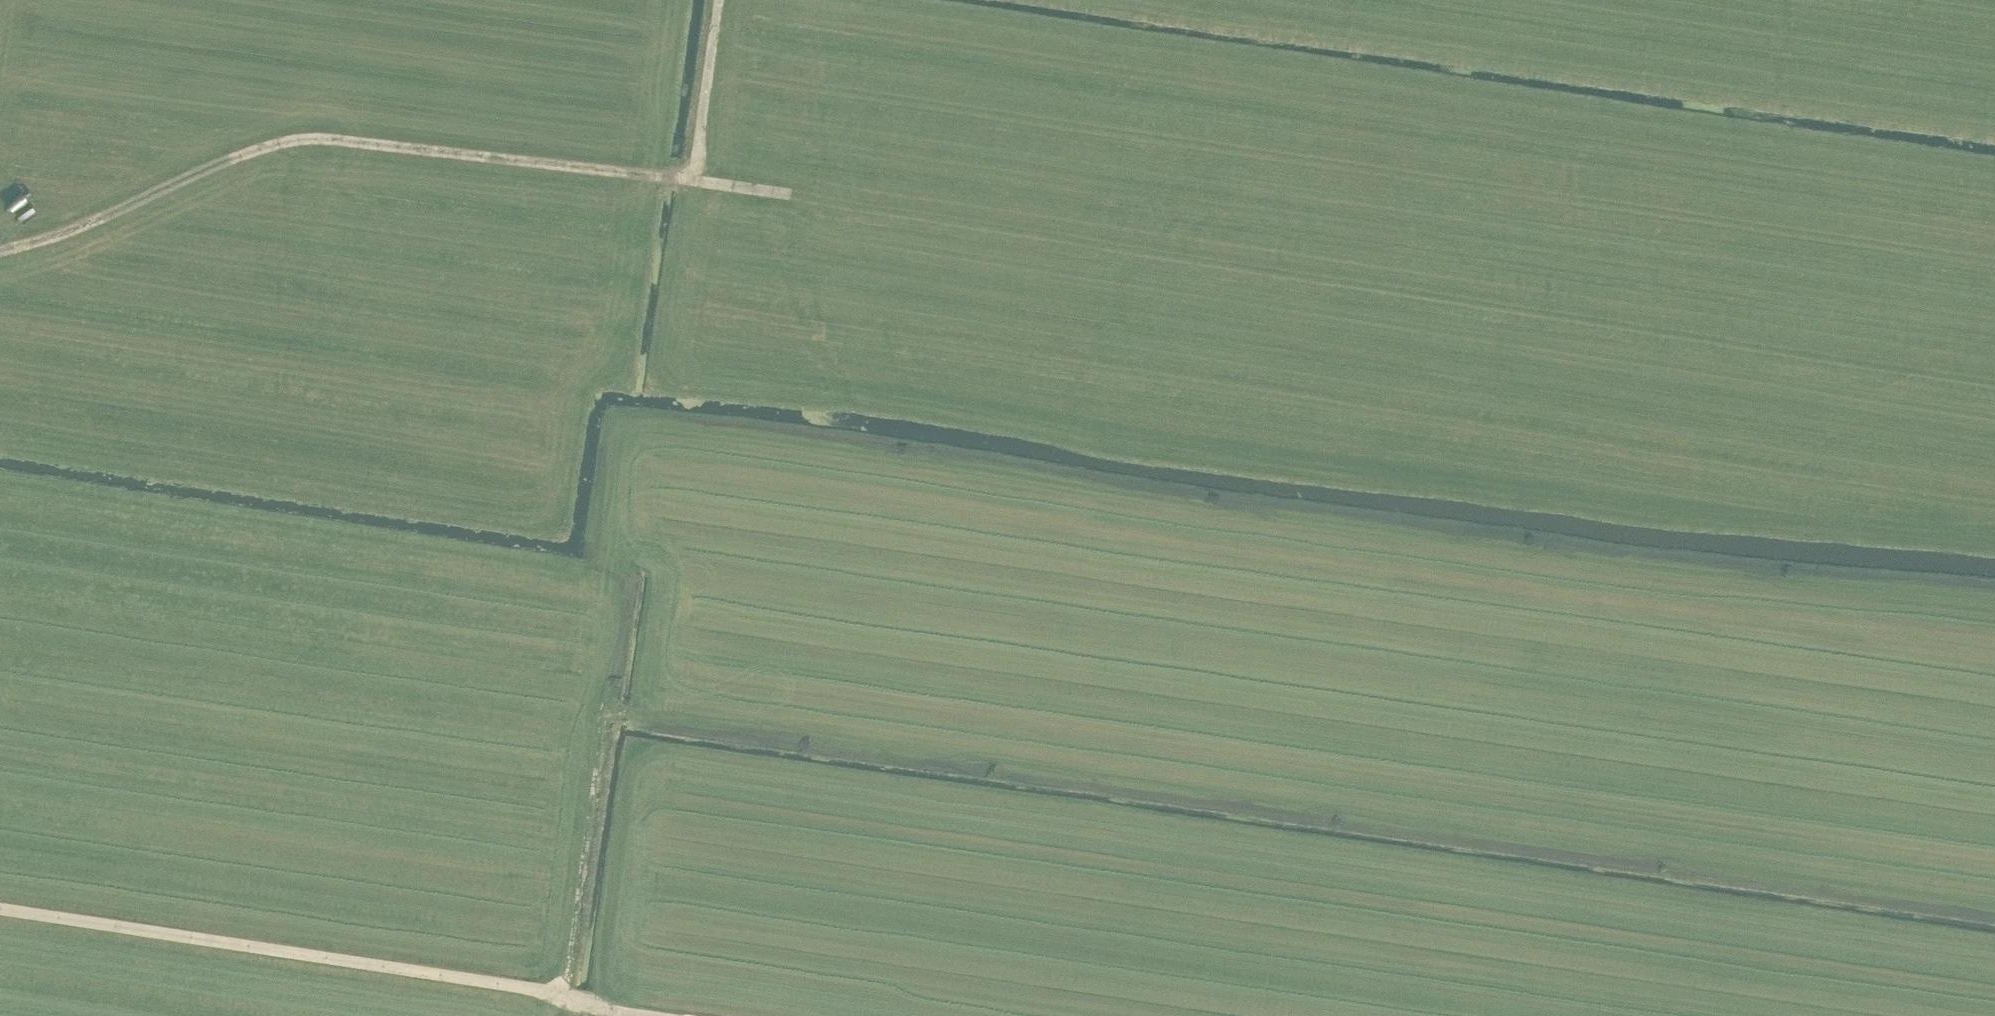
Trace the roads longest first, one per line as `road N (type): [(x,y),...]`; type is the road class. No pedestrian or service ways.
road 1 (track): [(0,251),(68,231),(225,162),(317,138),(789,193)]
road 2 (track): [(0,909),(551,992),(660,1015)]
road 3 (track): [(695,181),(719,0)]

